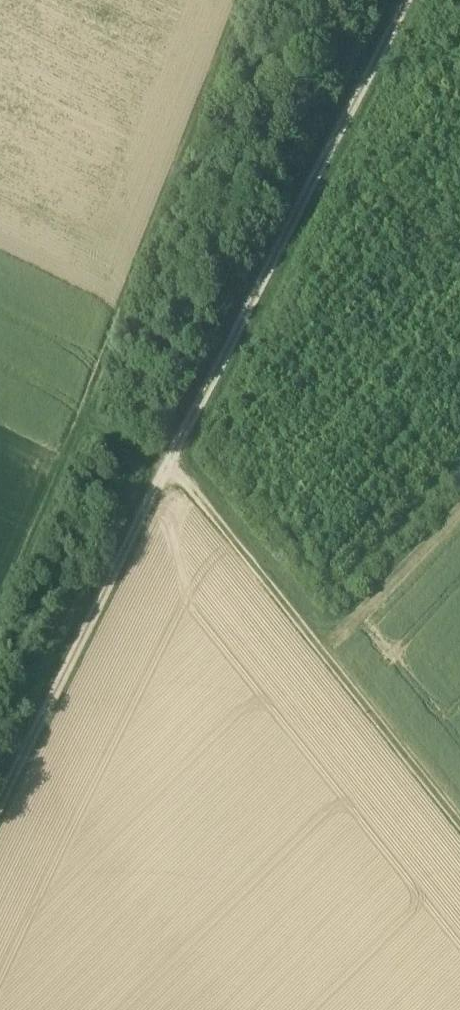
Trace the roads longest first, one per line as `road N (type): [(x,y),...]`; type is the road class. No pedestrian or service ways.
road 1 (track): [(244,0),(82,420),(170,466),(459,828)]
road 2 (track): [(406,0),(0,811)]
road 3 (track): [(311,642),(459,493)]
road 4 (track): [(82,420),(0,611)]

